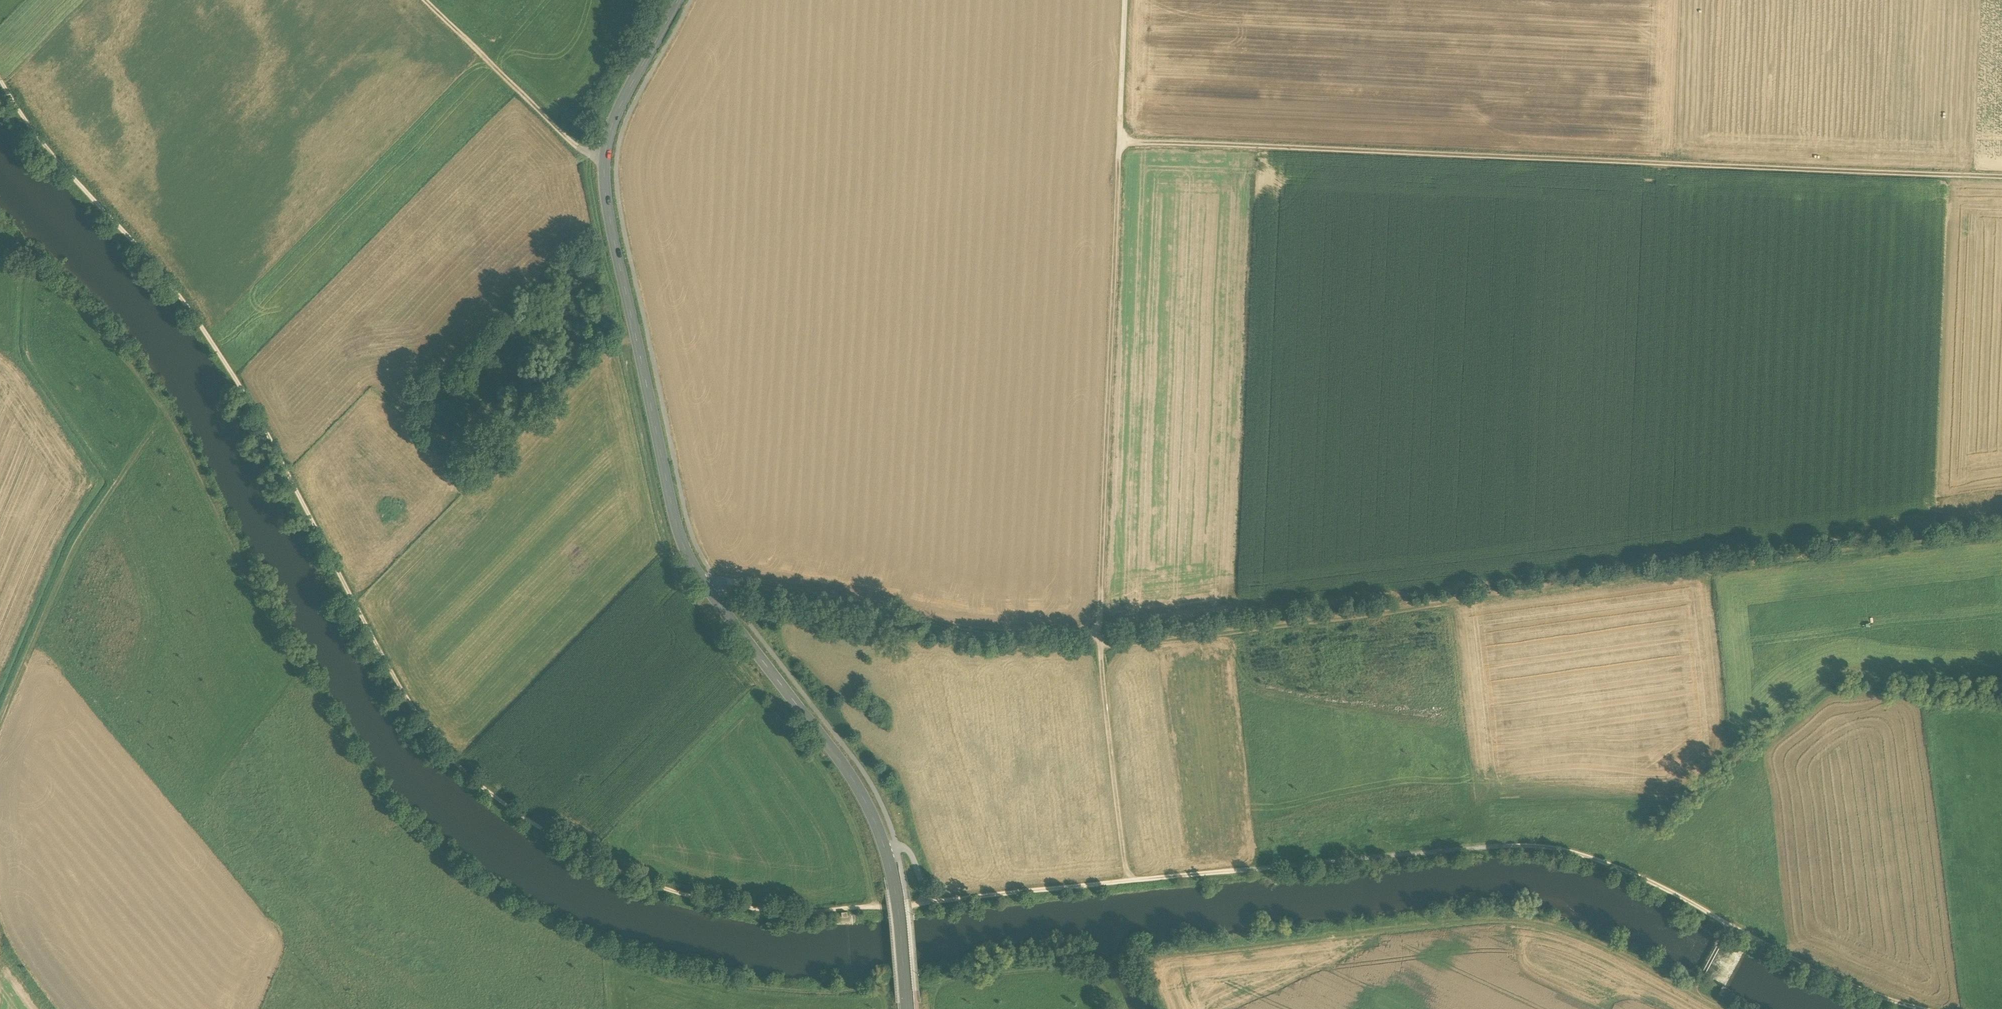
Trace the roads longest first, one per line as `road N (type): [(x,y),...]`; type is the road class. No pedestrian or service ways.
road 1 (track): [(1116,1008),(1095,977),(1081,973),(884,997),(757,995),(625,964),(460,880),(400,821),(358,766),(243,577),(170,418),(101,327),(0,228)]
road 2 (track): [(0,79),(19,116),(201,325),(407,697),(457,771),(566,843),(673,890),(804,913),(874,906)]
road 3 (tertiary): [(906,1008),(894,886),(874,822),(693,564),(674,507),(604,160),(616,116),(677,0)]
road 4 (track): [(1099,645),(2001,544)]
road 5 (track): [(1119,142),(2001,181)]
road 6 (track): [(1127,880),(1551,848),(1625,871),(1730,926)]
road 7 (track): [(1692,995),(1577,940),(1539,931),(1150,962)]
road 8 (track): [(1099,633),(1119,142)]
road 9 (track): [(349,1008),(38,640)]
road 10 (track): [(1099,633),(979,635),(730,581),(705,583)]
road 11 (track): [(170,418),(93,526),(38,640)]
road 12 (track): [(424,0),(574,145),(604,160)]
road 13 (track): [(1127,880),(1099,645)]
road 14 (track): [(1730,926),(1860,989),(1925,1008)]
road 15 (track): [(926,902),(1127,880)]
road 16 (track): [(1119,142),(1125,0)]

